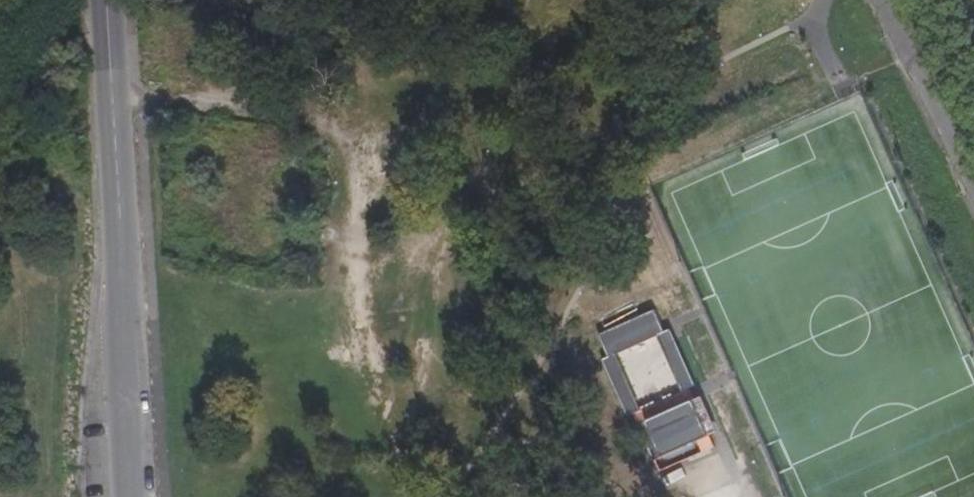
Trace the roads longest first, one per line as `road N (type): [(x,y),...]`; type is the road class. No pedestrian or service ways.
road 1 (tertiary): [(105,0),(128,496)]
road 2 (residential): [(973,168),(889,0)]

